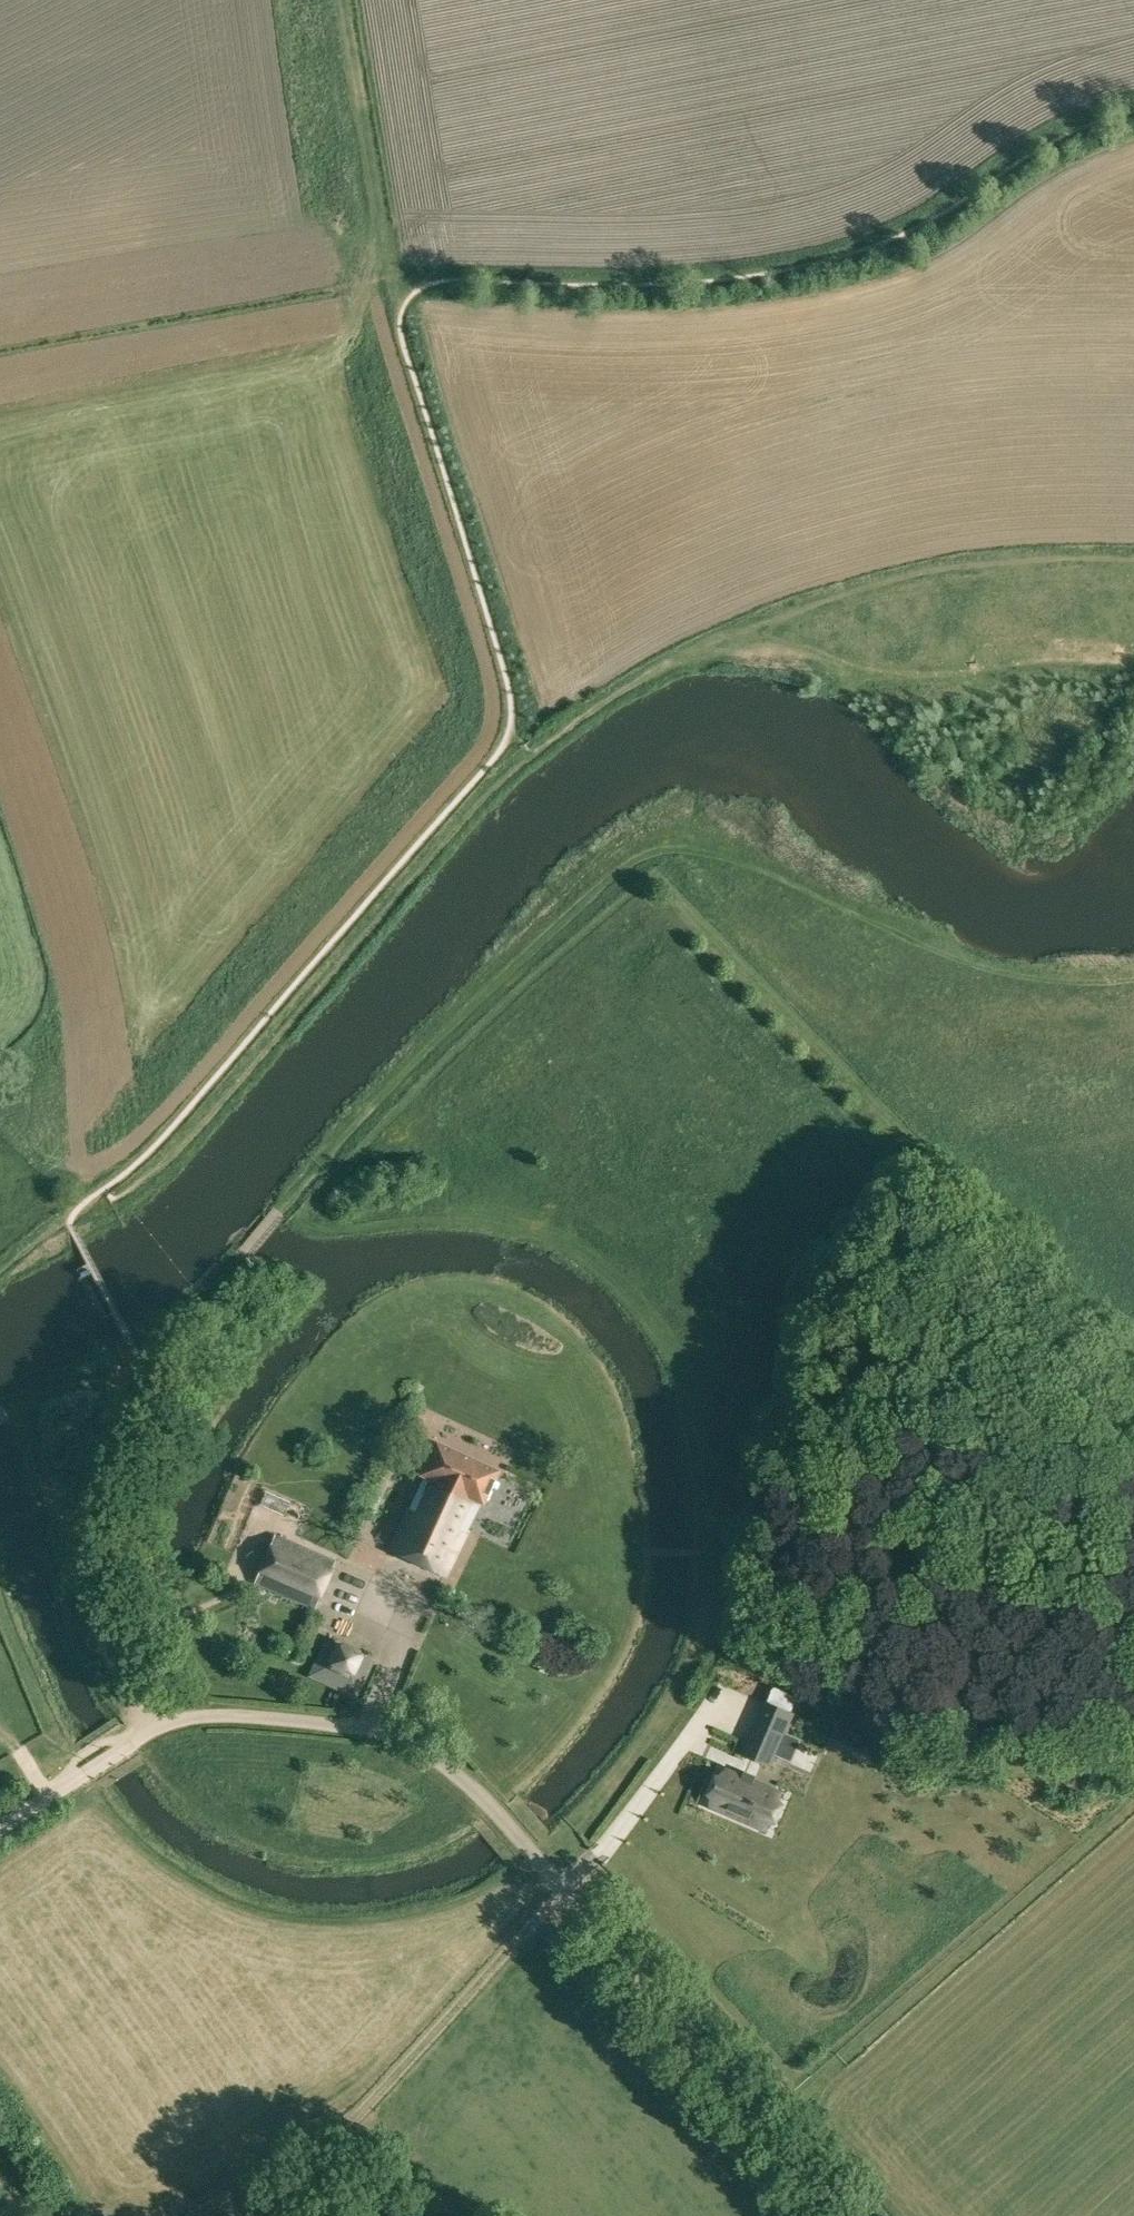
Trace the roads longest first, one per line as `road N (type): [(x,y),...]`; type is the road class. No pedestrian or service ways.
road 1 (unclassified): [(838,2215),(506,1827),(429,1754),(359,1727),(230,1713),(153,1726)]

